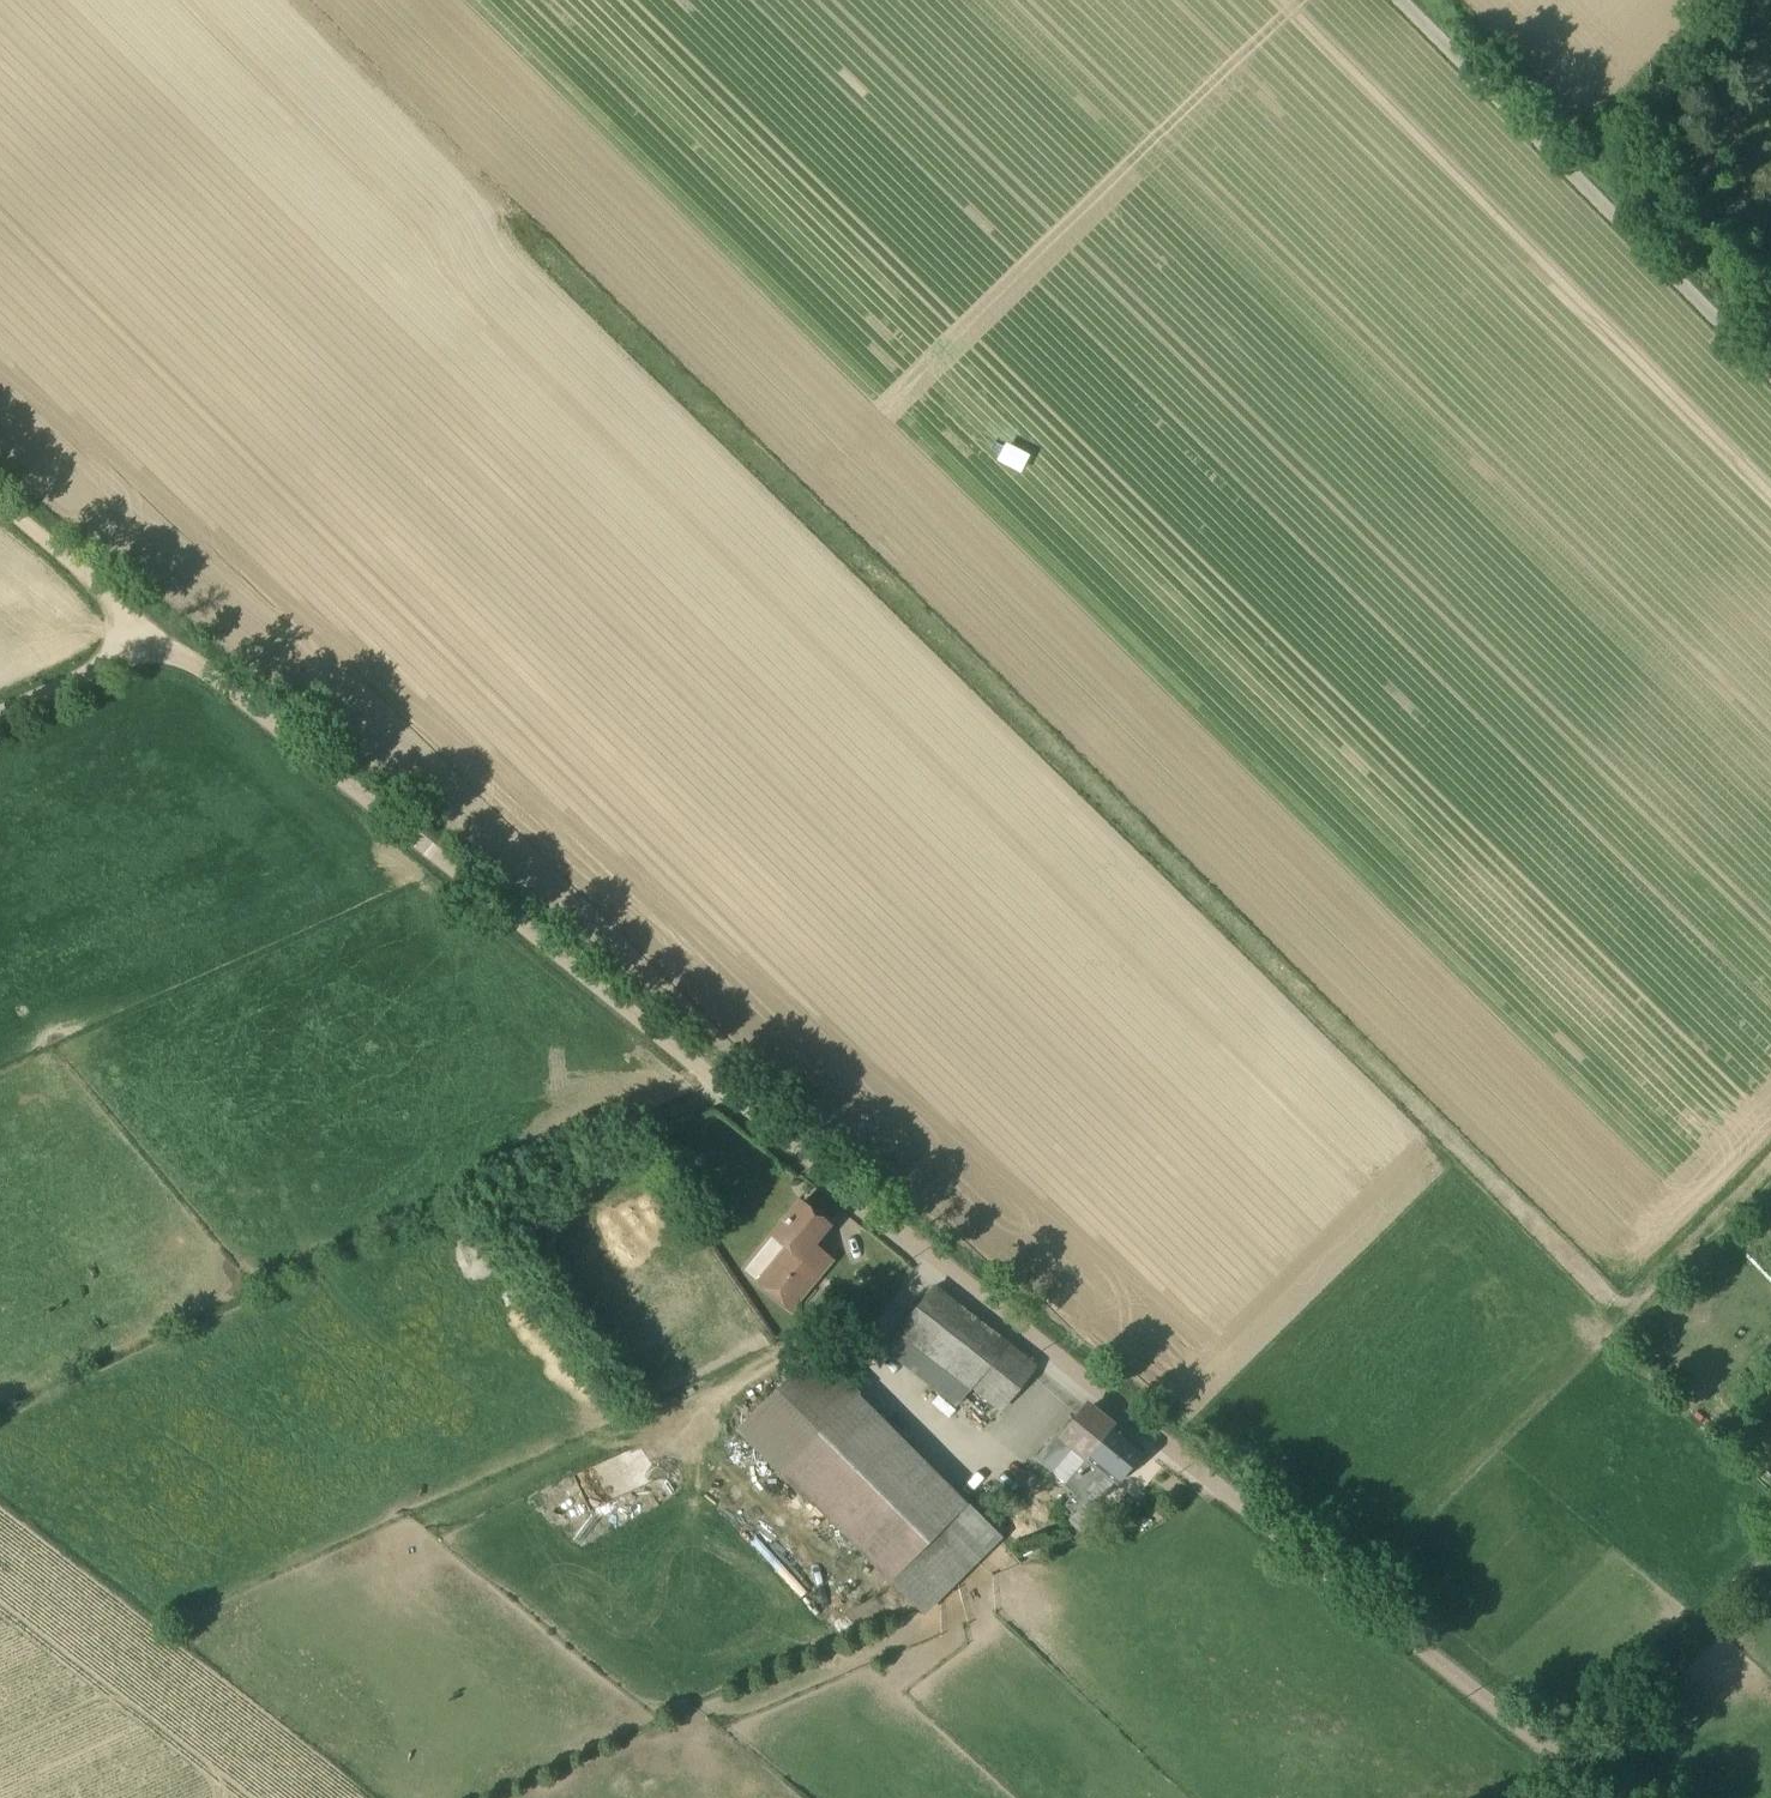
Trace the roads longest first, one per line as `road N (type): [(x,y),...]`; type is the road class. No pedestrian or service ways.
road 1 (unclassified): [(0,712),(140,652),(193,661),(1612,1797)]
road 2 (unclassified): [(1770,375),(1402,0)]
road 3 (track): [(140,652),(127,612),(0,509)]

